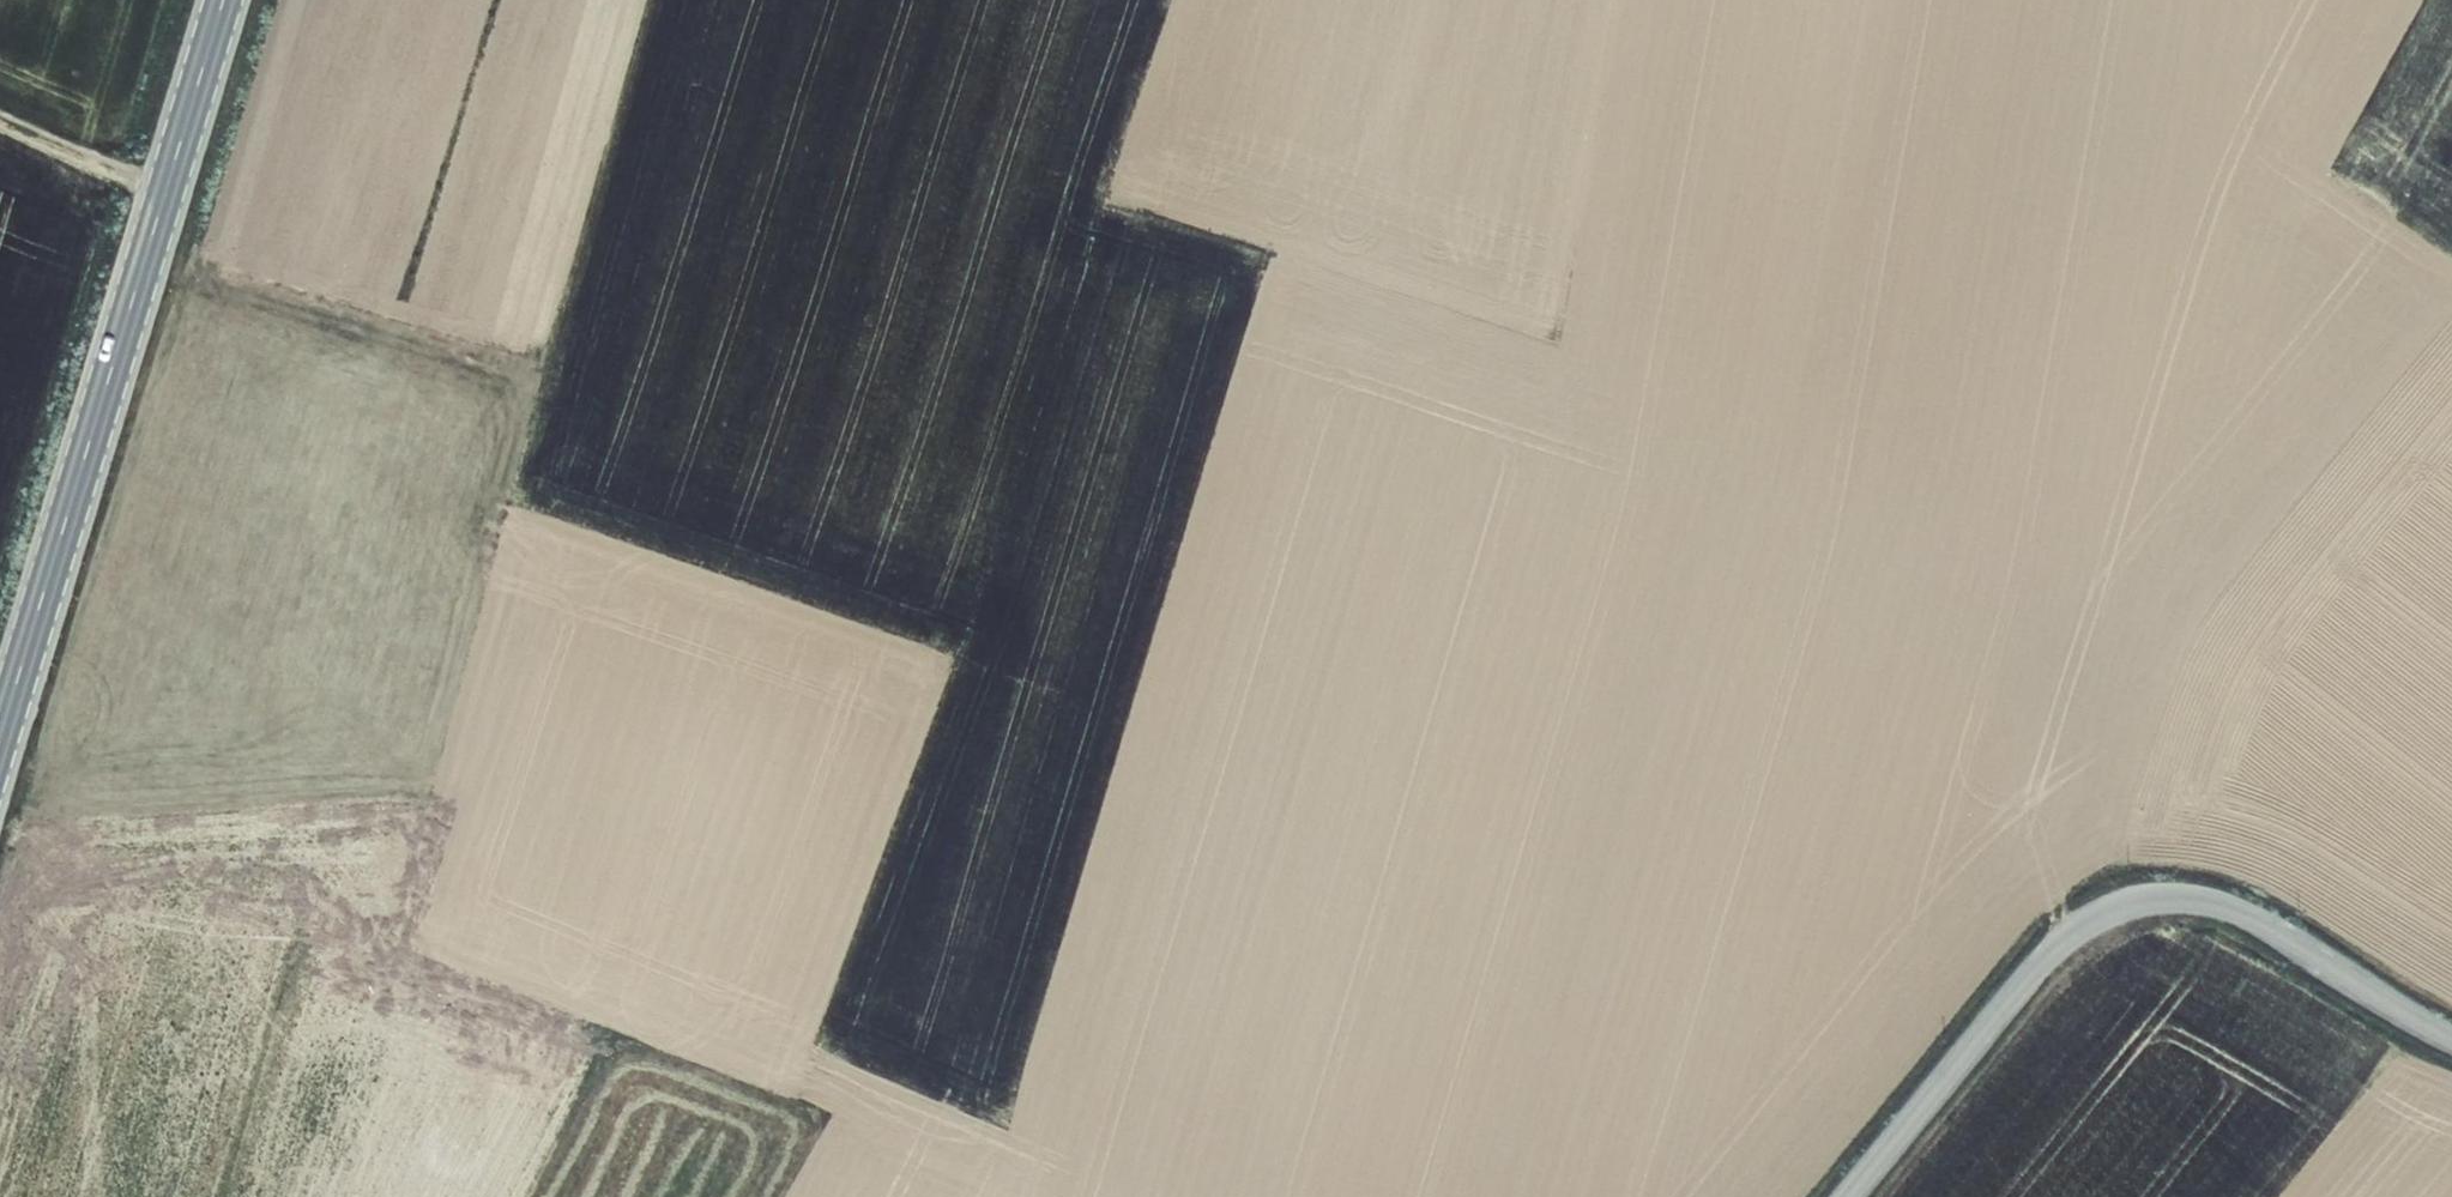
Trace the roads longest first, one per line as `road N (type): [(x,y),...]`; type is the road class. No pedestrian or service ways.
road 1 (primary): [(0,733),(223,0)]
road 2 (residential): [(2451,1040),(2233,910),(2141,903),(2060,944),(1850,1196)]

